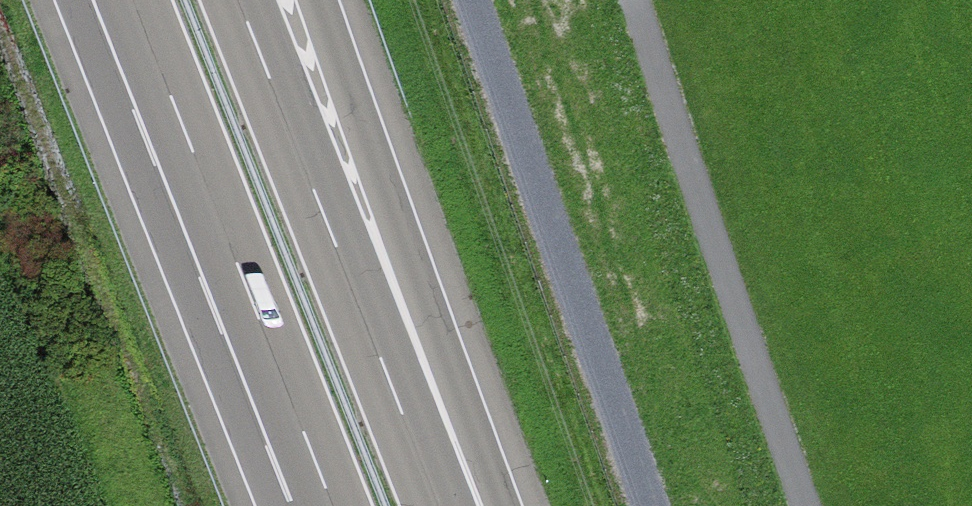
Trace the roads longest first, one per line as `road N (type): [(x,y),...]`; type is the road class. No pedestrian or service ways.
road 1 (motorway): [(136,0),(345,505)]
road 2 (motorway): [(439,505),(238,0)]
road 3 (motorway): [(506,505),(391,209),(322,0)]
road 4 (track): [(470,0),(651,505)]
road 5 (track): [(644,0),(816,505)]

